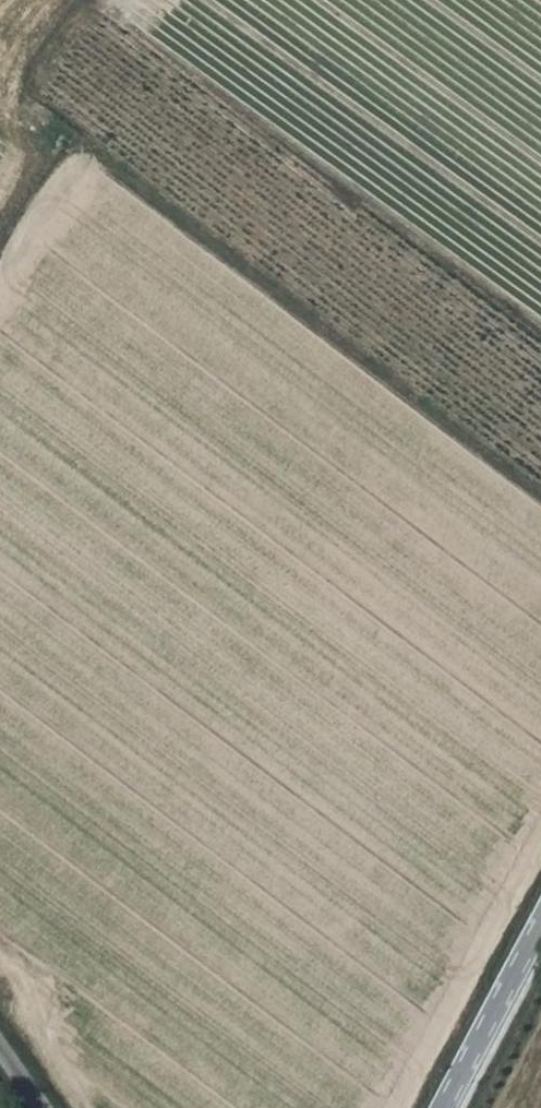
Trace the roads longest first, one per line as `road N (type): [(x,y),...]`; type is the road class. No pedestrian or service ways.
road 1 (unclassified): [(442,1107),(540,919)]

